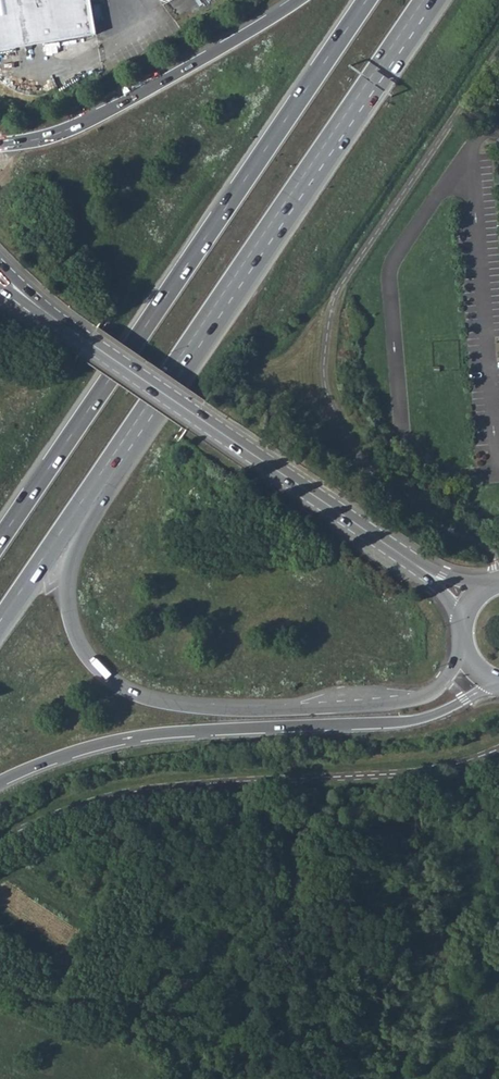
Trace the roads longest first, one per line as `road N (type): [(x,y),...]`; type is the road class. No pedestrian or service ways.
road 1 (trunk): [(468,647),(432,691),(385,704),(203,708),(120,687),(78,644),(66,592),(75,549),(127,435)]
road 2 (trunk): [(368,0),(0,541)]
road 3 (trunk): [(127,435),(424,0)]
road 4 (trunk): [(0,784),(123,742),(408,722),(498,684)]
road 5 (tertiary): [(436,580),(41,310)]
road 6 (trunk): [(299,0),(92,118),(0,144)]
road 7 (trunk): [(0,622),(127,435)]

